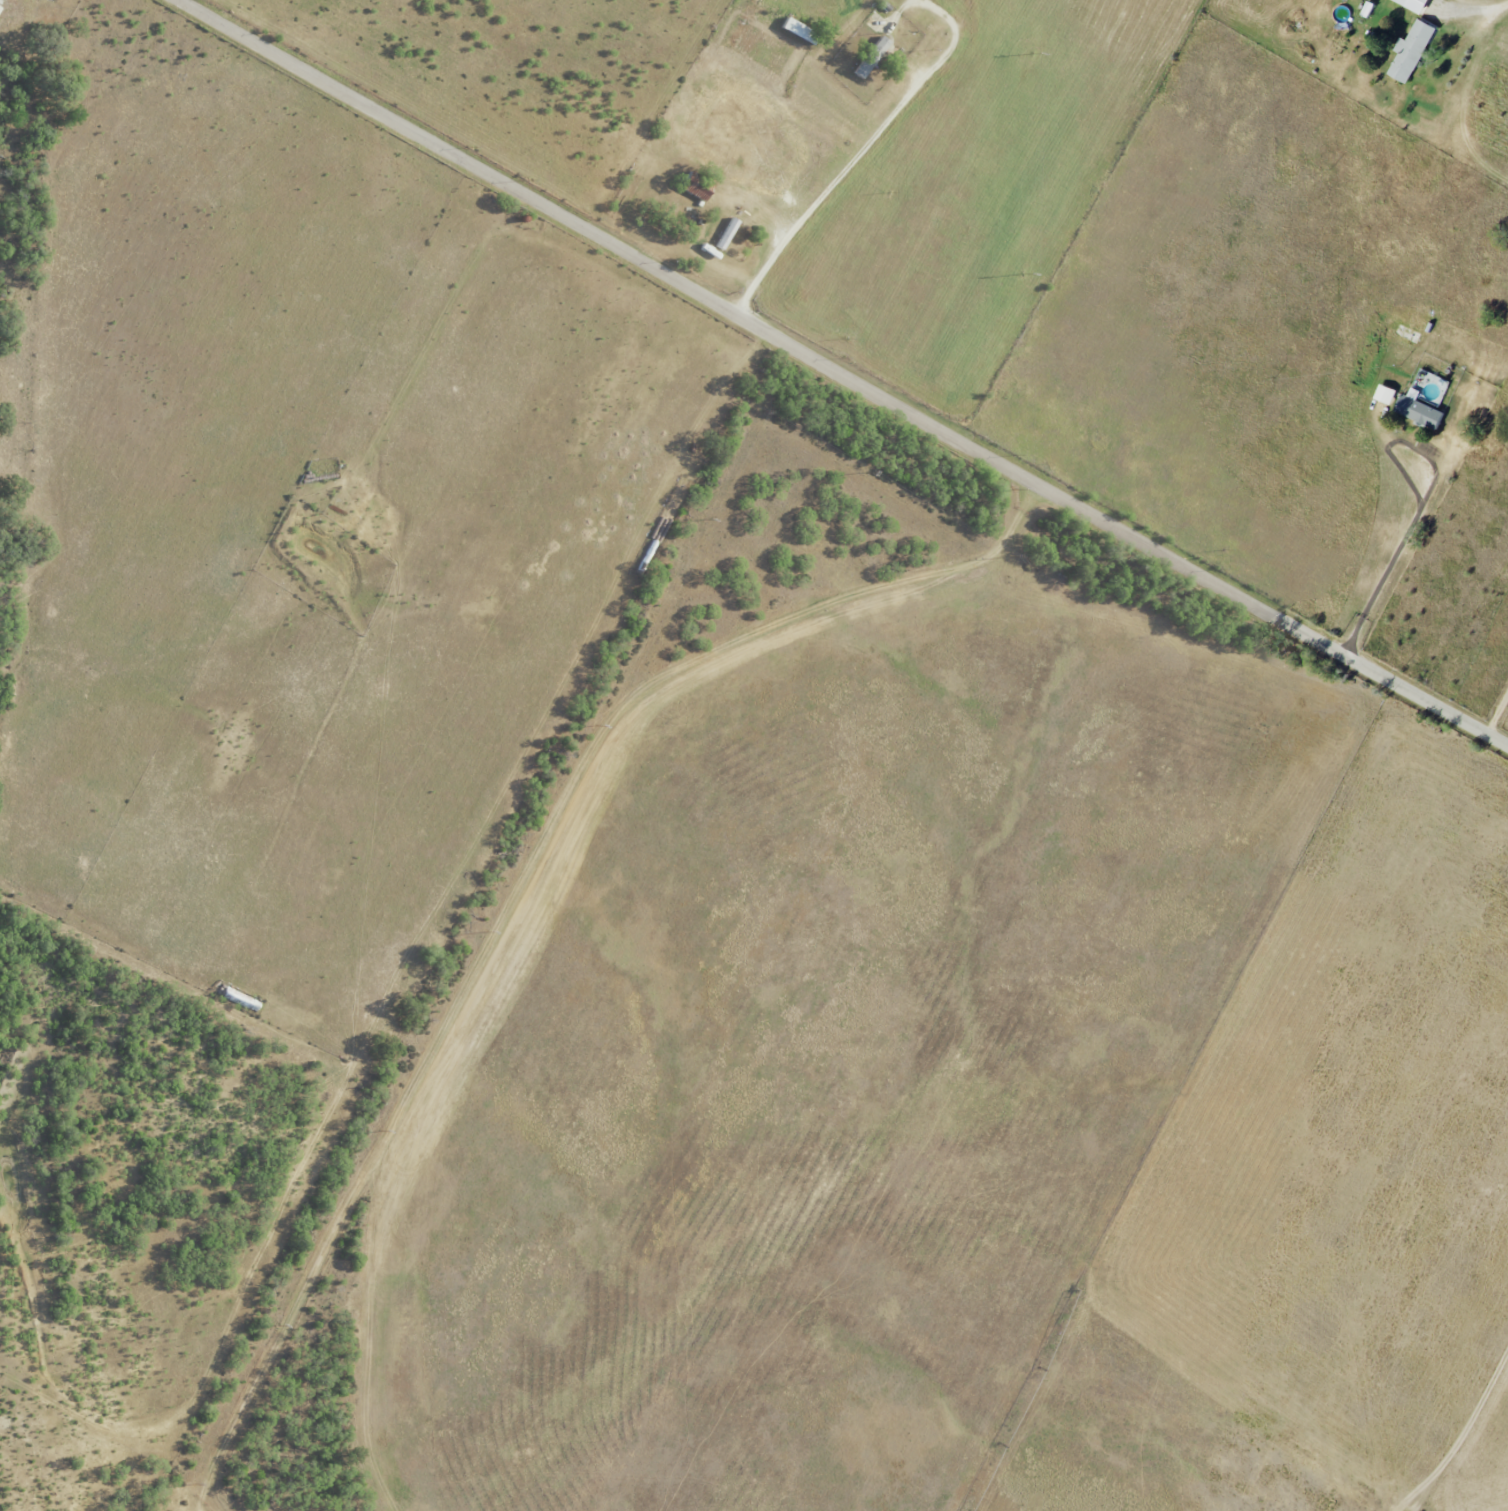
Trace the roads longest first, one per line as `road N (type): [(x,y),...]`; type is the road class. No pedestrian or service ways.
road 1 (residential): [(1507,743),(1224,592),(182,0)]

